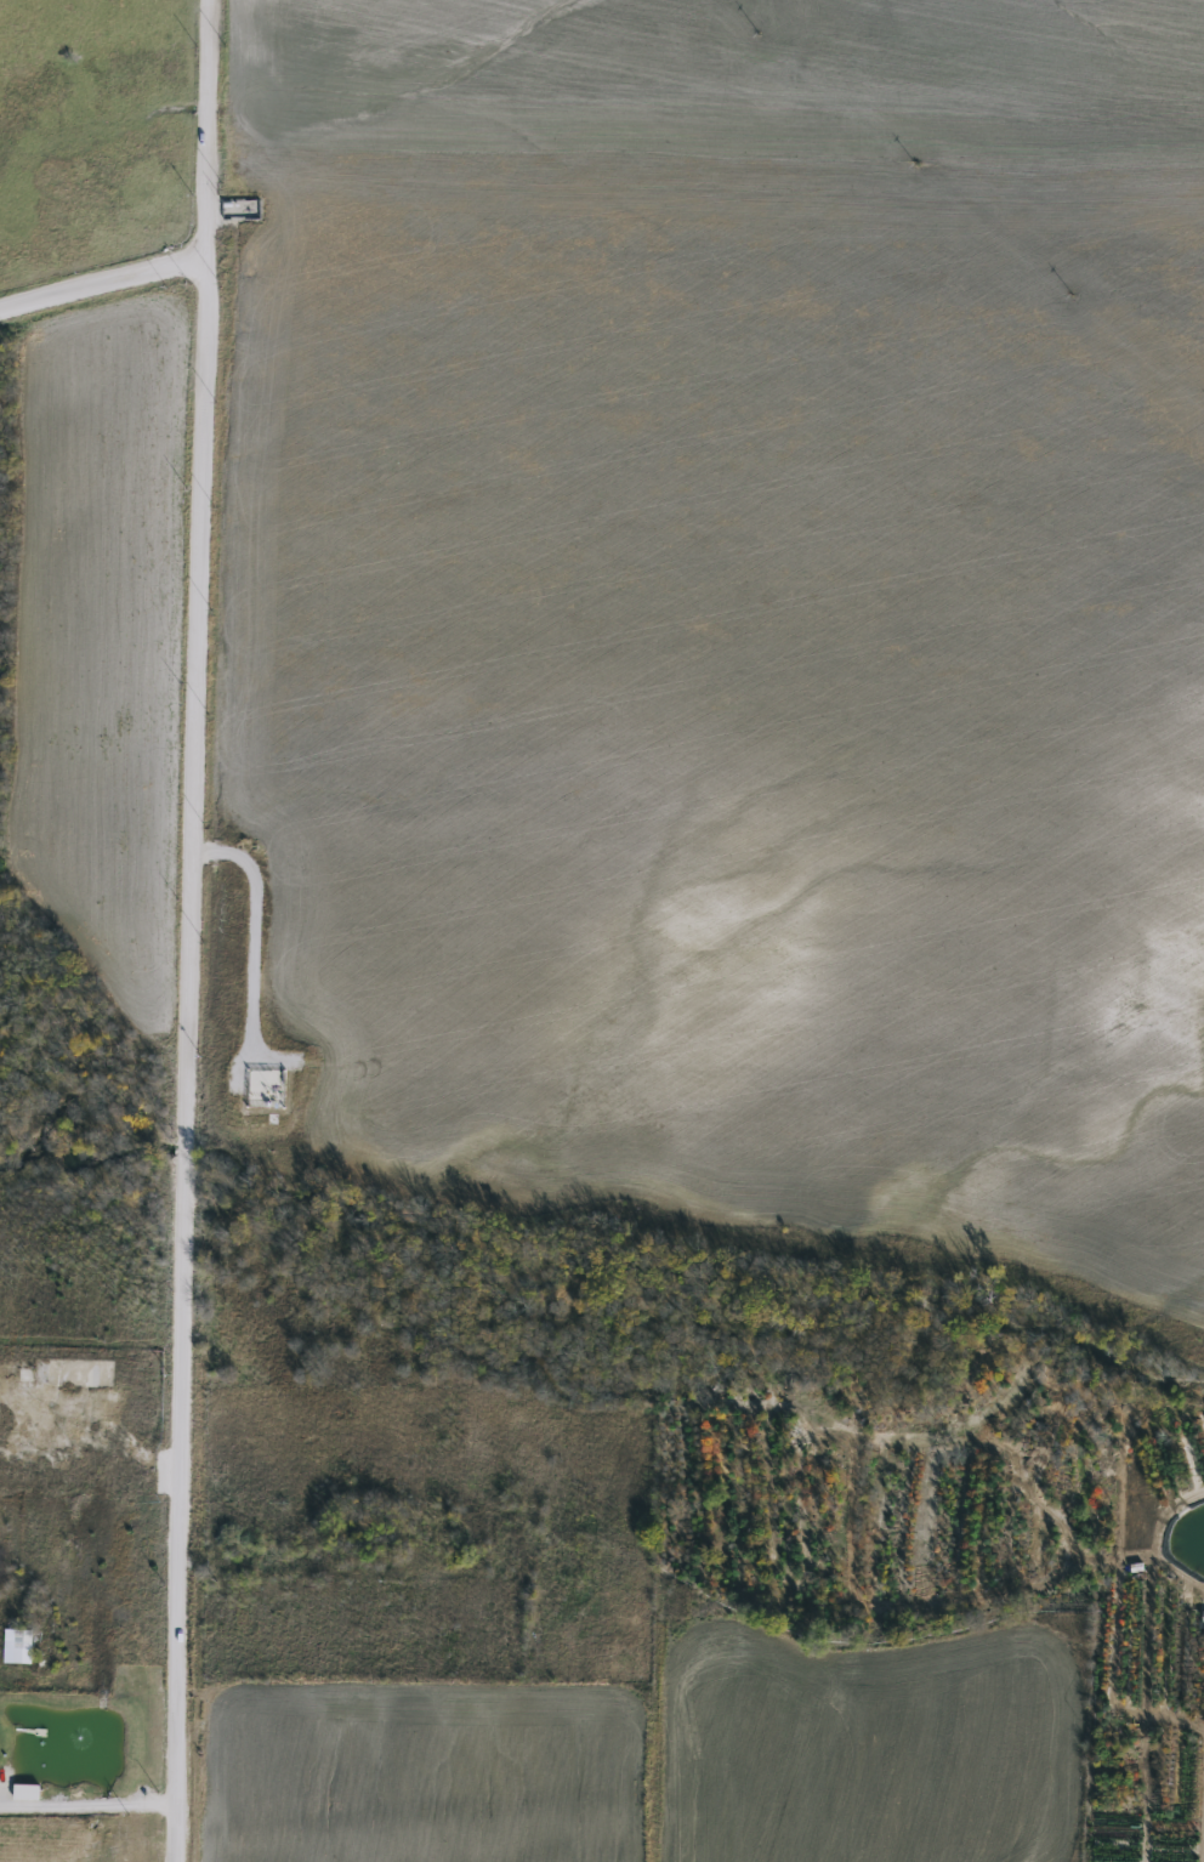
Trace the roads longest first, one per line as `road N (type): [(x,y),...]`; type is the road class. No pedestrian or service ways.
road 1 (tertiary): [(174,1861),(212,0)]
road 2 (tertiary): [(0,309),(204,259)]

